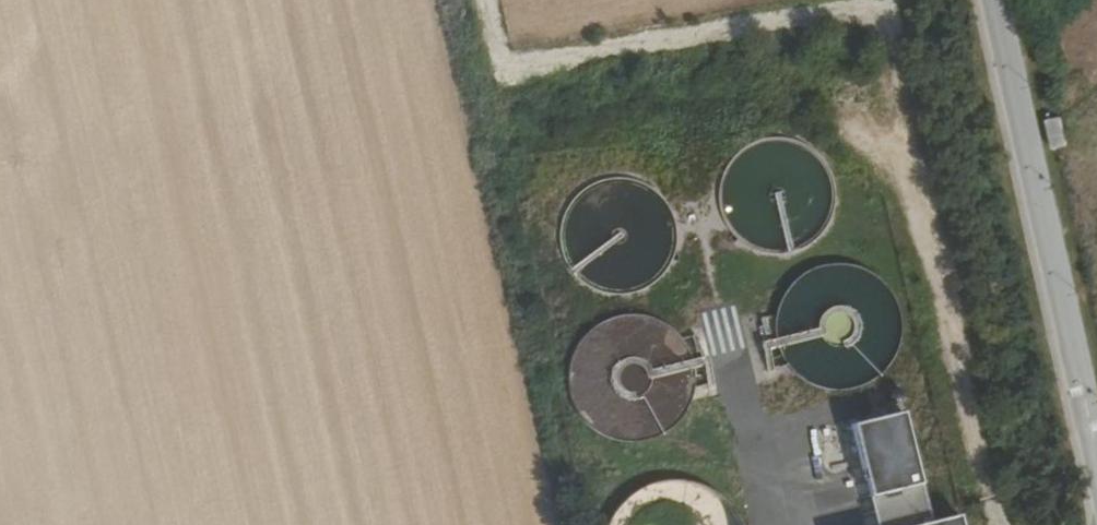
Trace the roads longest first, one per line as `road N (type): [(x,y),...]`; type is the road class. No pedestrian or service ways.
road 1 (unclassified): [(1096,454),(995,0)]

